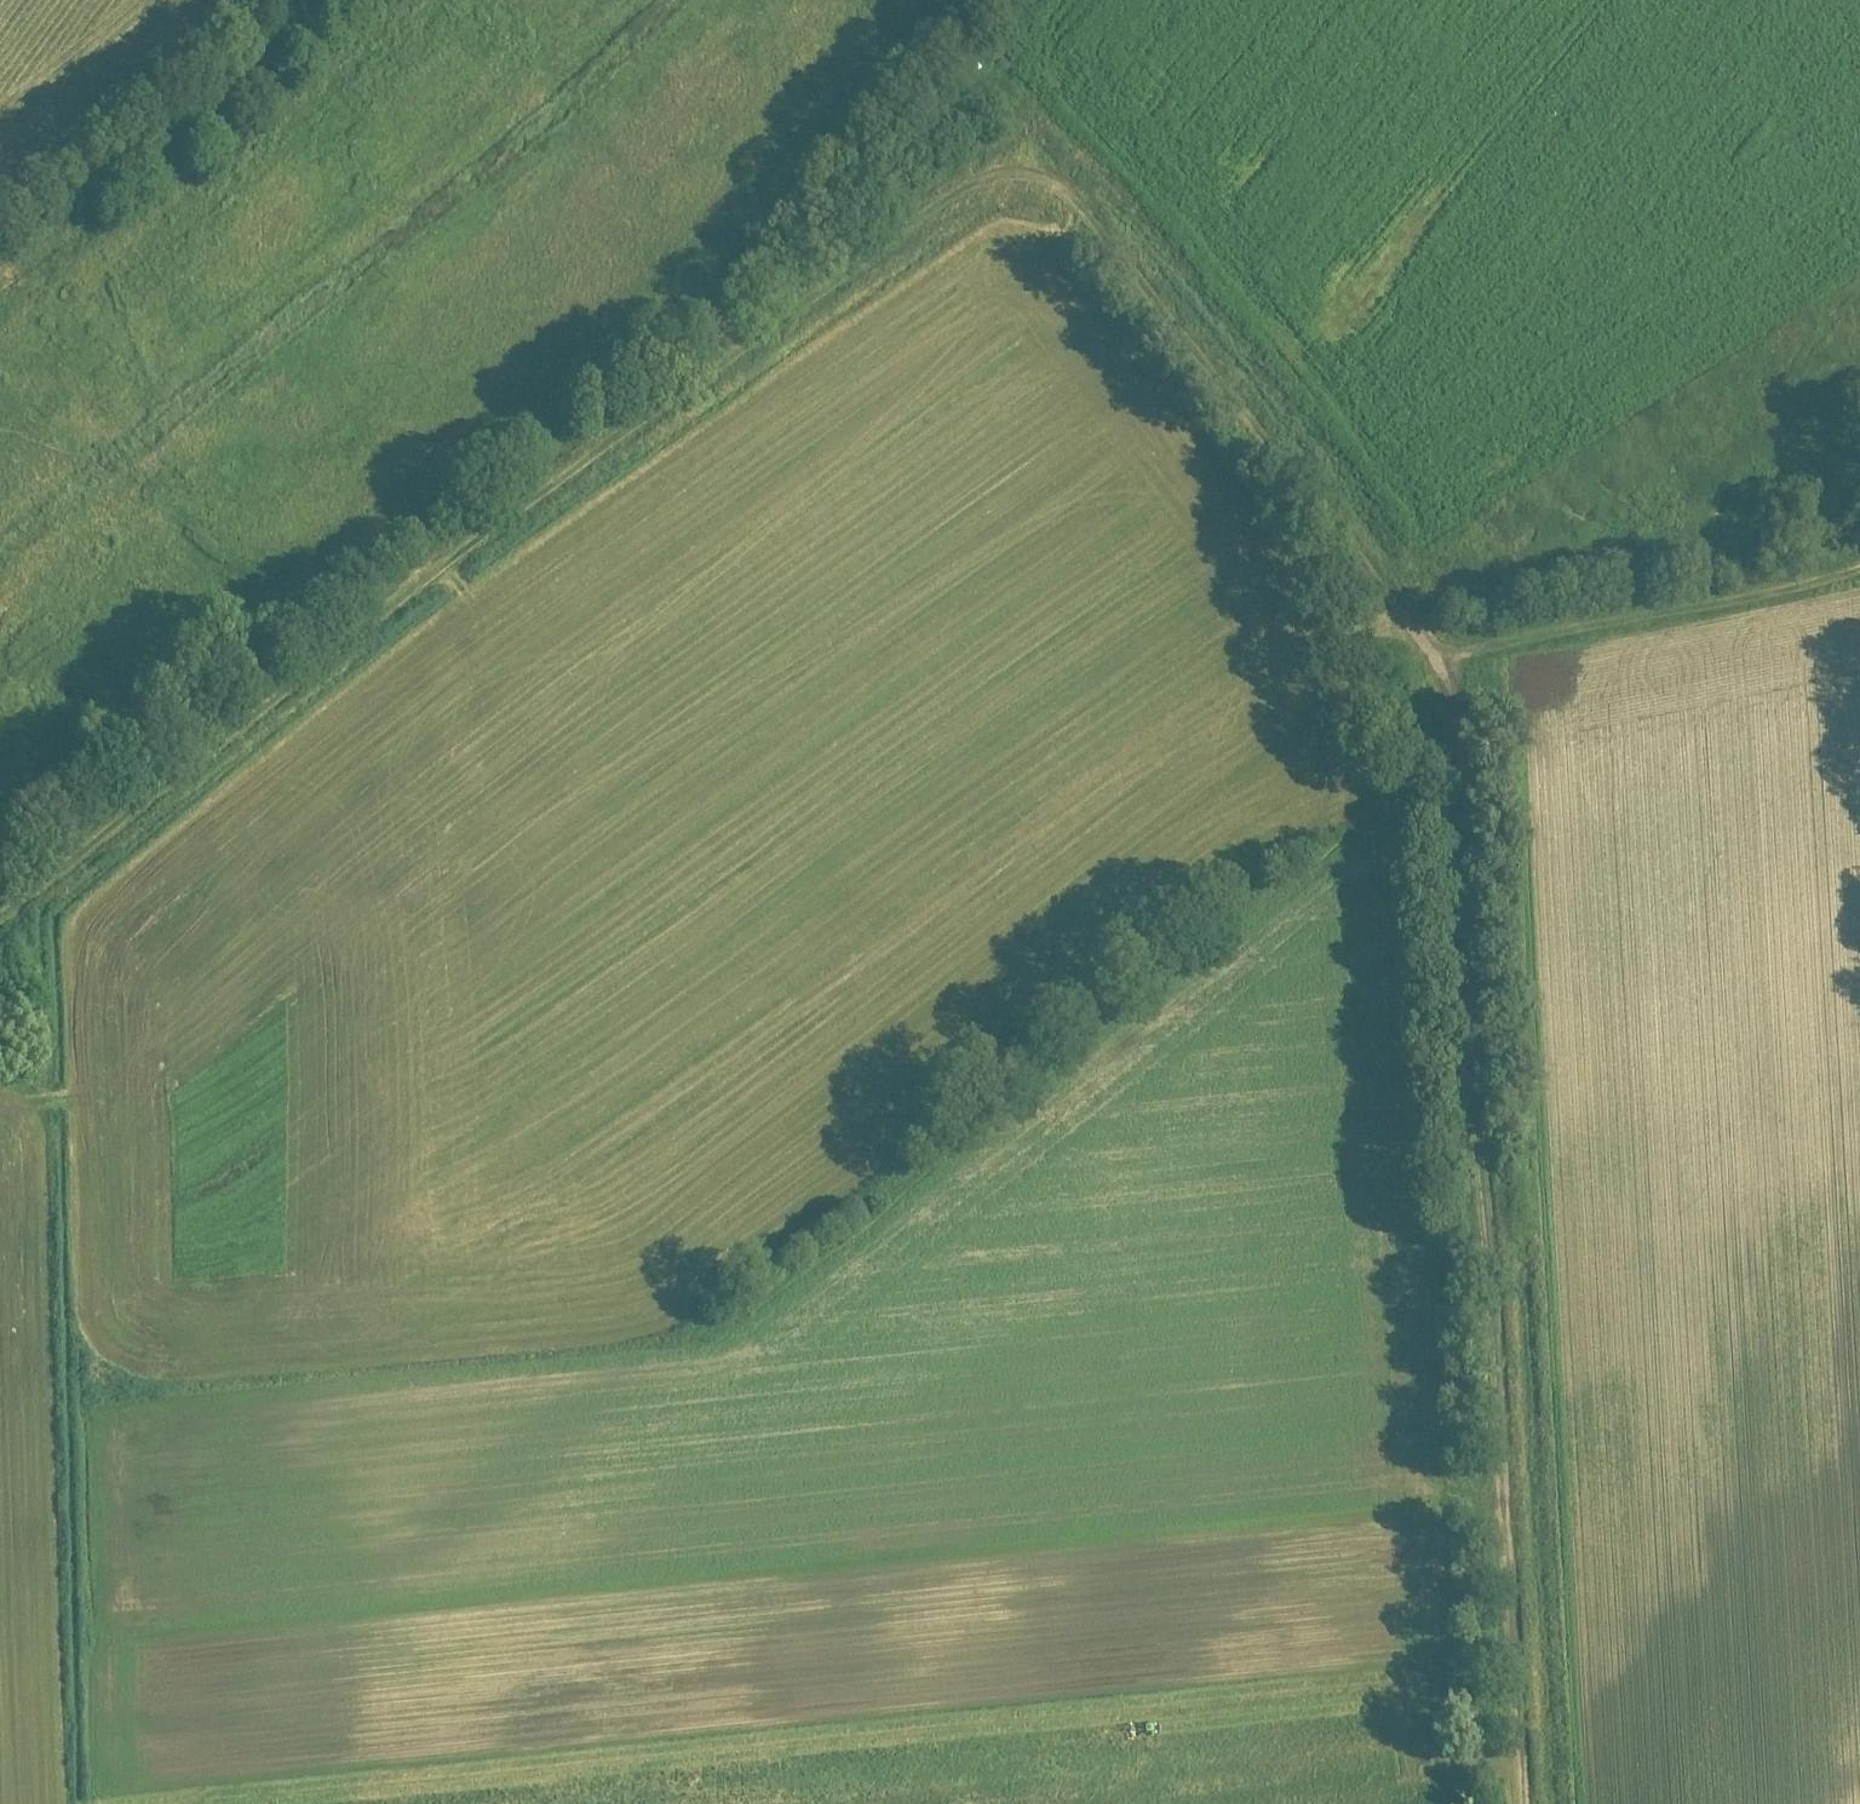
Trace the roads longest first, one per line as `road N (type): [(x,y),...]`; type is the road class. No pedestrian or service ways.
road 1 (track): [(0,901),(935,180),(1019,158),(1404,597),(1440,674),(1457,752),(1508,1803)]
road 2 (track): [(1859,578),(1511,644),(1440,674)]

